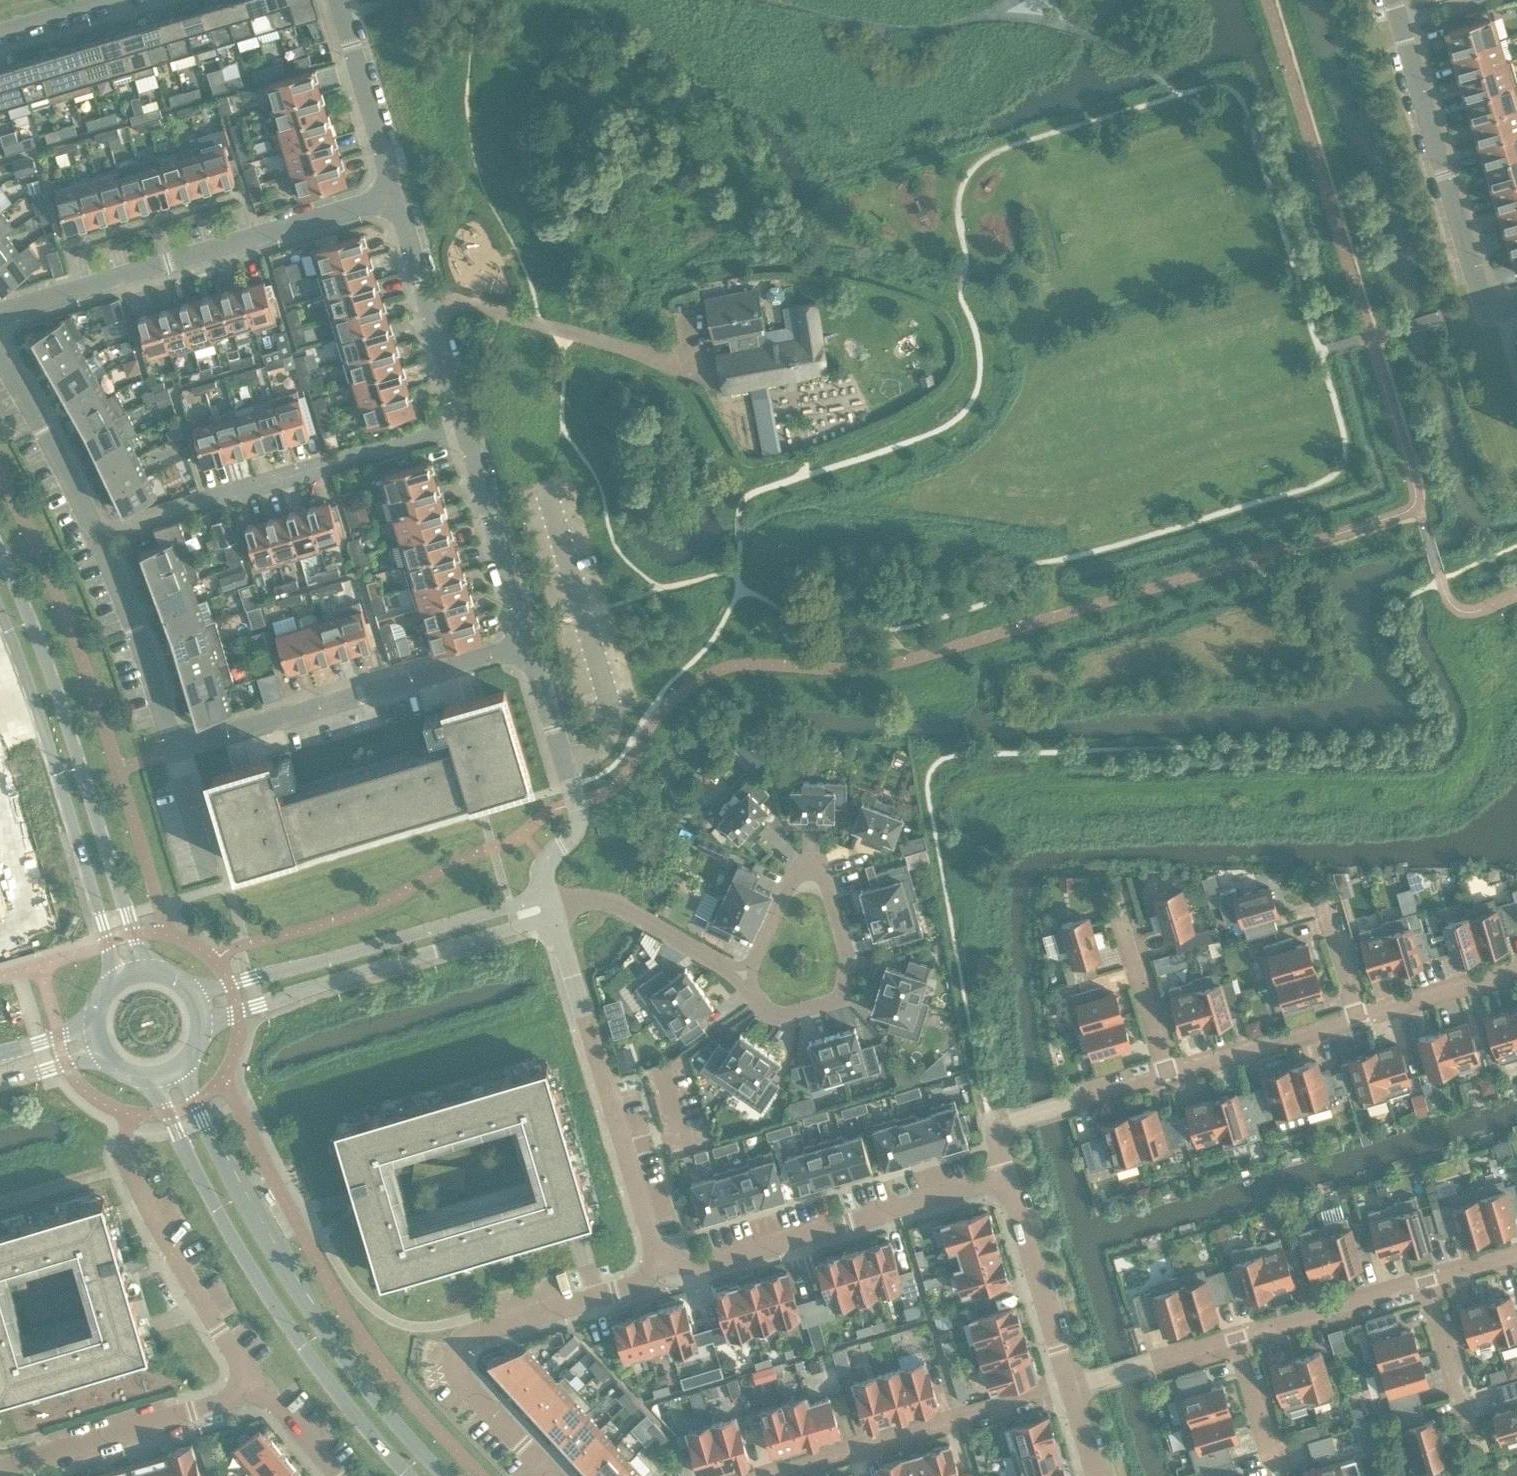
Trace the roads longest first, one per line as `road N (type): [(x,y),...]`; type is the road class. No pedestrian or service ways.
road 1 (residential): [(0,362),(94,534),(172,753),(528,644)]
road 2 (secondary): [(443,1475),(339,1351),(274,1253),(180,1067)]
road 3 (secondary): [(148,1077),(249,1276),(315,1369),(408,1475)]
road 4 (secondary): [(147,970),(36,630),(0,557)]
road 5 (residential): [(0,318),(393,199)]
road 6 (residential): [(658,1279),(482,1332),(454,1349),(469,1392),(551,1475)]
road 7 (residential): [(745,975),(794,873),(819,869),(847,958),(844,988),(832,1003),(782,1015),(748,988)]
road 8 (secondary): [(0,624),(117,979)]
road 9 (residential): [(549,907),(510,905),(193,994)]
road 10 (residential): [(202,1022),(516,927),(549,907)]
road 11 (residential): [(1004,1177),(658,1279)]
road 12 (residential): [(1395,0),(1482,297),(1494,311),(1516,308)]
road 13 (residential): [(765,1475),(1066,1387)]
road 14 (residential): [(178,509),(462,426)]
road 15 (residential): [(549,907),(545,879),(581,814),(528,644)]
road 16 (residential): [(250,1382),(186,1413),(0,1469)]
road 17 (residential): [(250,1382),(121,1157)]
road 18 (residential): [(549,907),(620,1151)]
road 19 (residential): [(462,426),(393,199)]
road 20 (residential): [(528,644),(462,426)]
road 21 (residential): [(1004,1177),(1066,1387)]
road 22 (residential): [(745,975),(626,906),(597,899),(549,907)]
road 23 (residential): [(393,199),(335,0)]
road 24 (residential): [(1167,1074),(1358,1018)]
road 25 (residential): [(1237,1339),(1427,1283)]
road 26 (residential): [(991,1128),(1167,1074)]
road 27 (residential): [(1066,1387),(1237,1339)]
road 28 (residential): [(1358,1018),(1516,971)]
road 29 (residential): [(1167,1074),(1125,933)]
road 30 (residential): [(1427,1283),(1466,1422)]
road 31 (residential): [(1237,1339),(1276,1475)]
road 32 (residential): [(620,1151),(658,1279)]
road 33 (residential): [(330,1475),(250,1382)]

